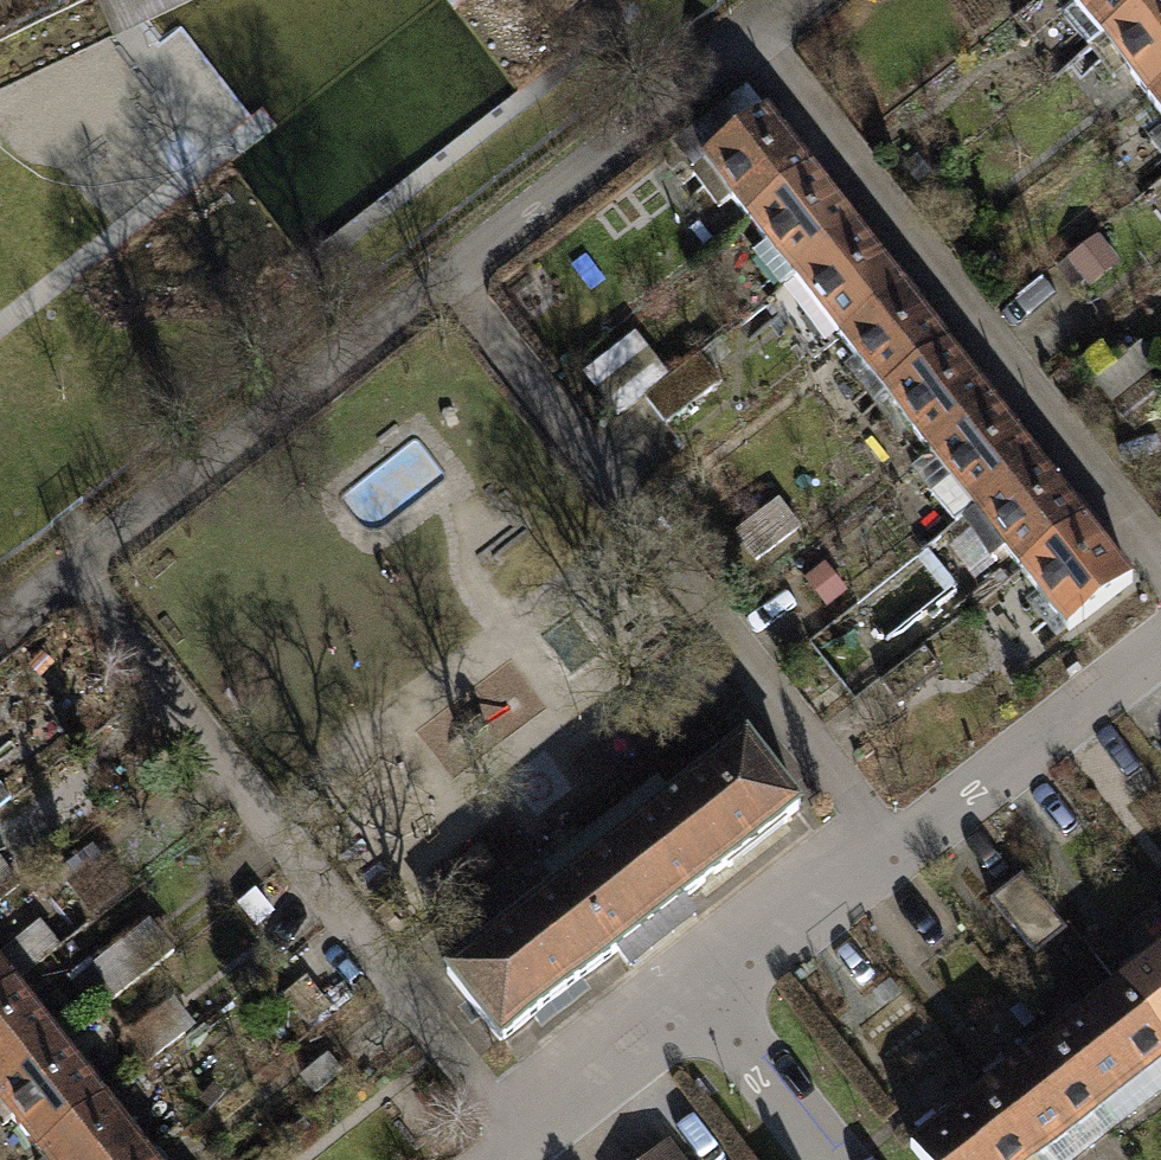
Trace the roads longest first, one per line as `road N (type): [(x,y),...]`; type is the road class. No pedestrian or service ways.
road 1 (residential): [(69,572),(522,1155)]
road 2 (residential): [(449,277),(899,859)]
road 3 (residential): [(749,44),(1160,563)]
road 4 (residential): [(69,572),(449,277)]
road 5 (residential): [(449,277),(749,44)]
road 6 (residential): [(899,859),(1160,654)]
road 7 (residential): [(703,1012),(899,859)]
road 8 (residential): [(522,1155),(703,1012)]
road 9 (residential): [(703,1012),(821,1159)]

